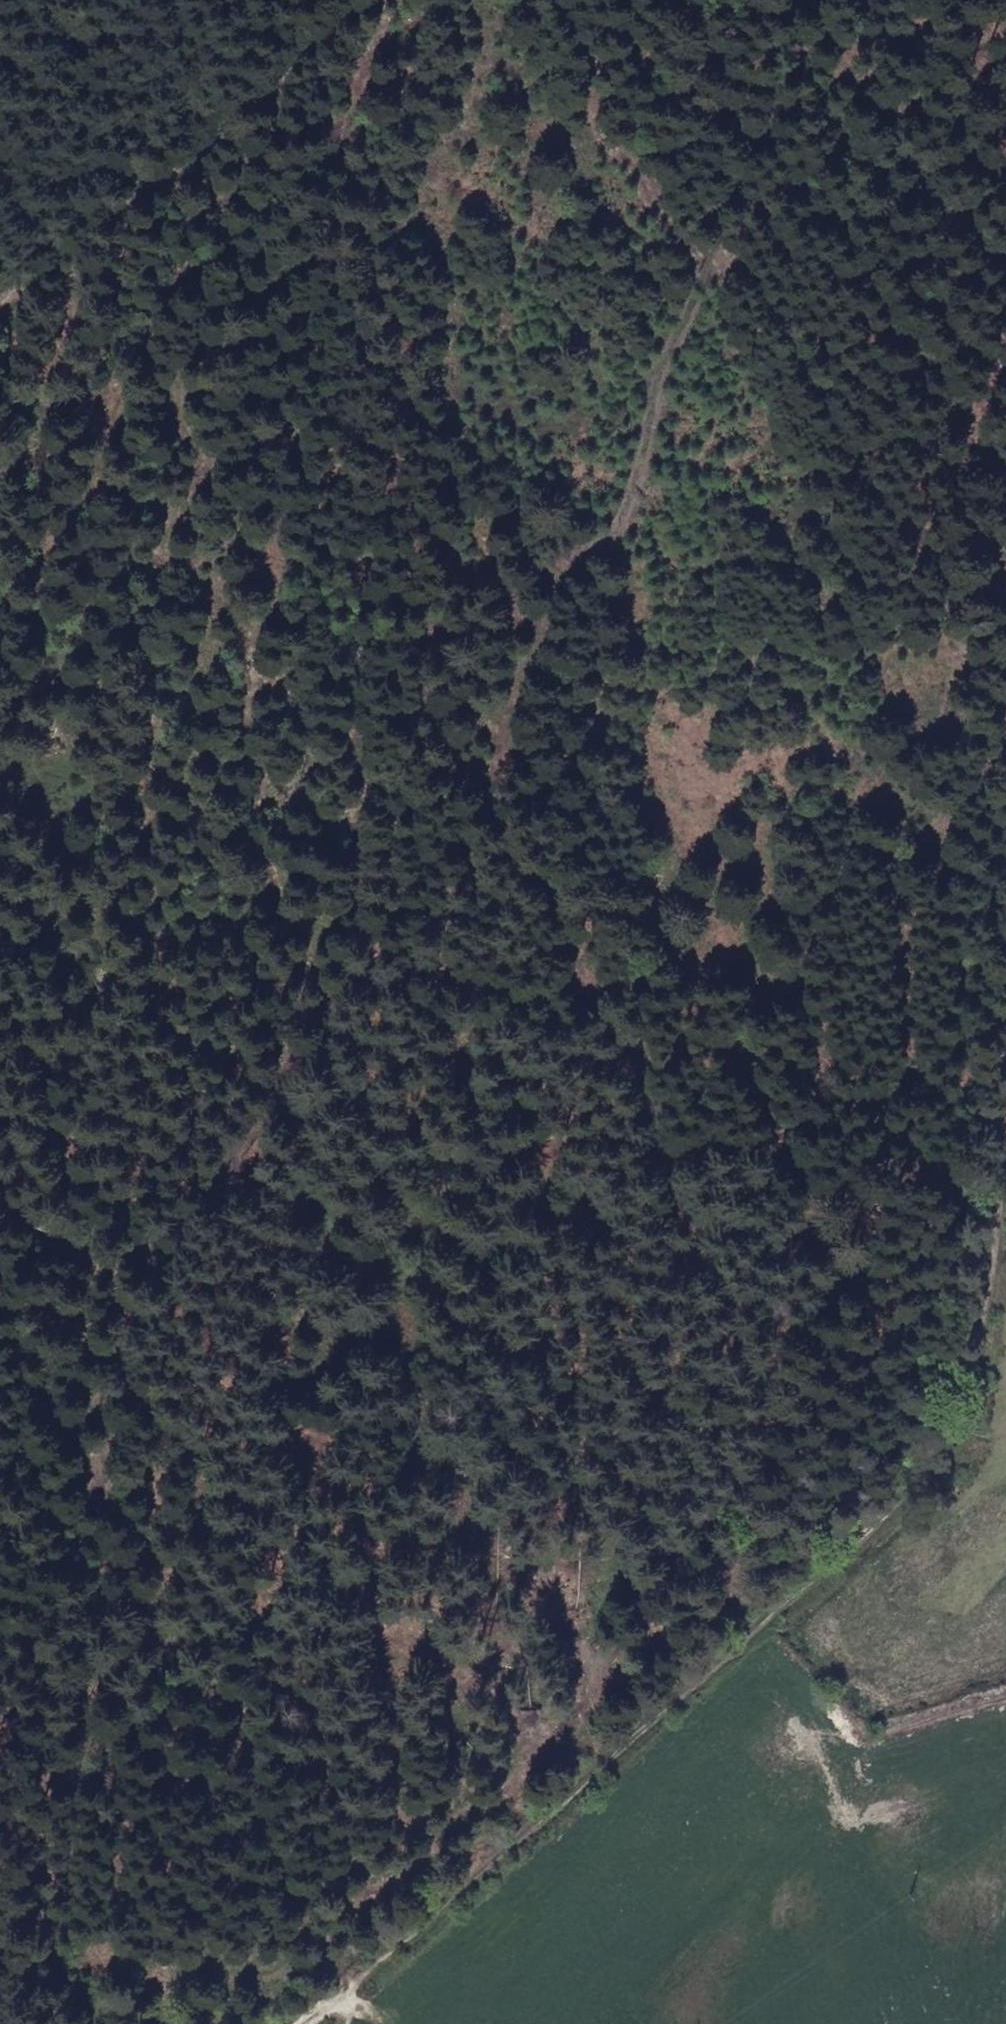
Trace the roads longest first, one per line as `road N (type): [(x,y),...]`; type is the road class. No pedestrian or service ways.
road 1 (track): [(306,2023),(399,1952),(939,1466),(964,1390),(1005,1129)]
road 2 (track): [(405,0),(237,106),(0,303)]

